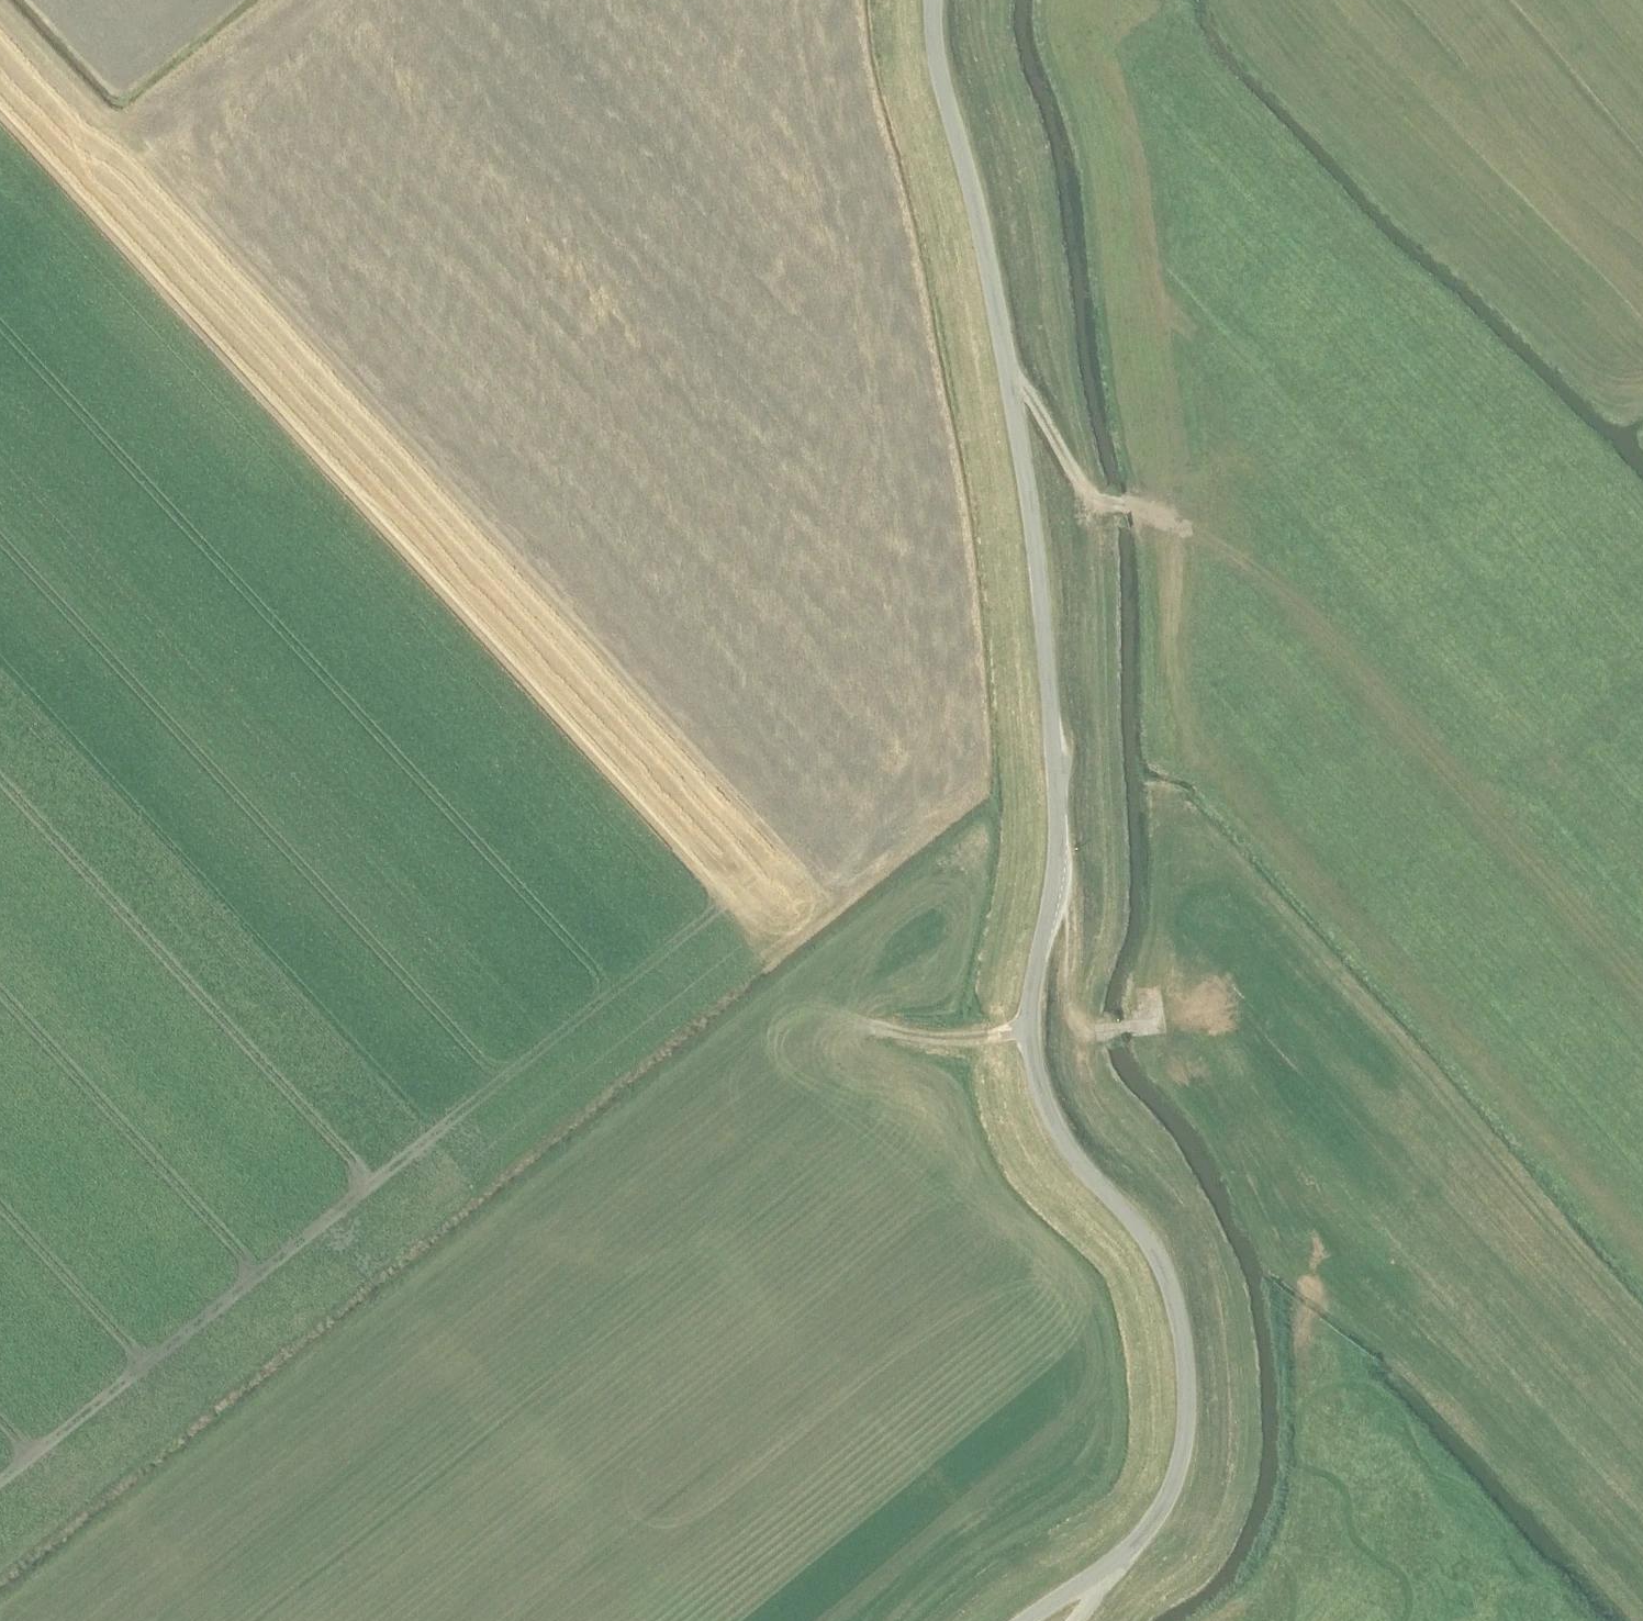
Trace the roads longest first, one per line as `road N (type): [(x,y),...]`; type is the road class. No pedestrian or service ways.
road 1 (unclassified): [(1026,1620),(1137,1545),(1164,1509),(1182,1459),(1188,1376),(1175,1303),(1154,1249),(1073,1156),(1033,1072),(1028,1020),(1054,910),(1057,813),(1045,660),(1030,511),(970,187),(938,68),(935,0)]
road 2 (track): [(1093,499),(1005,362)]

